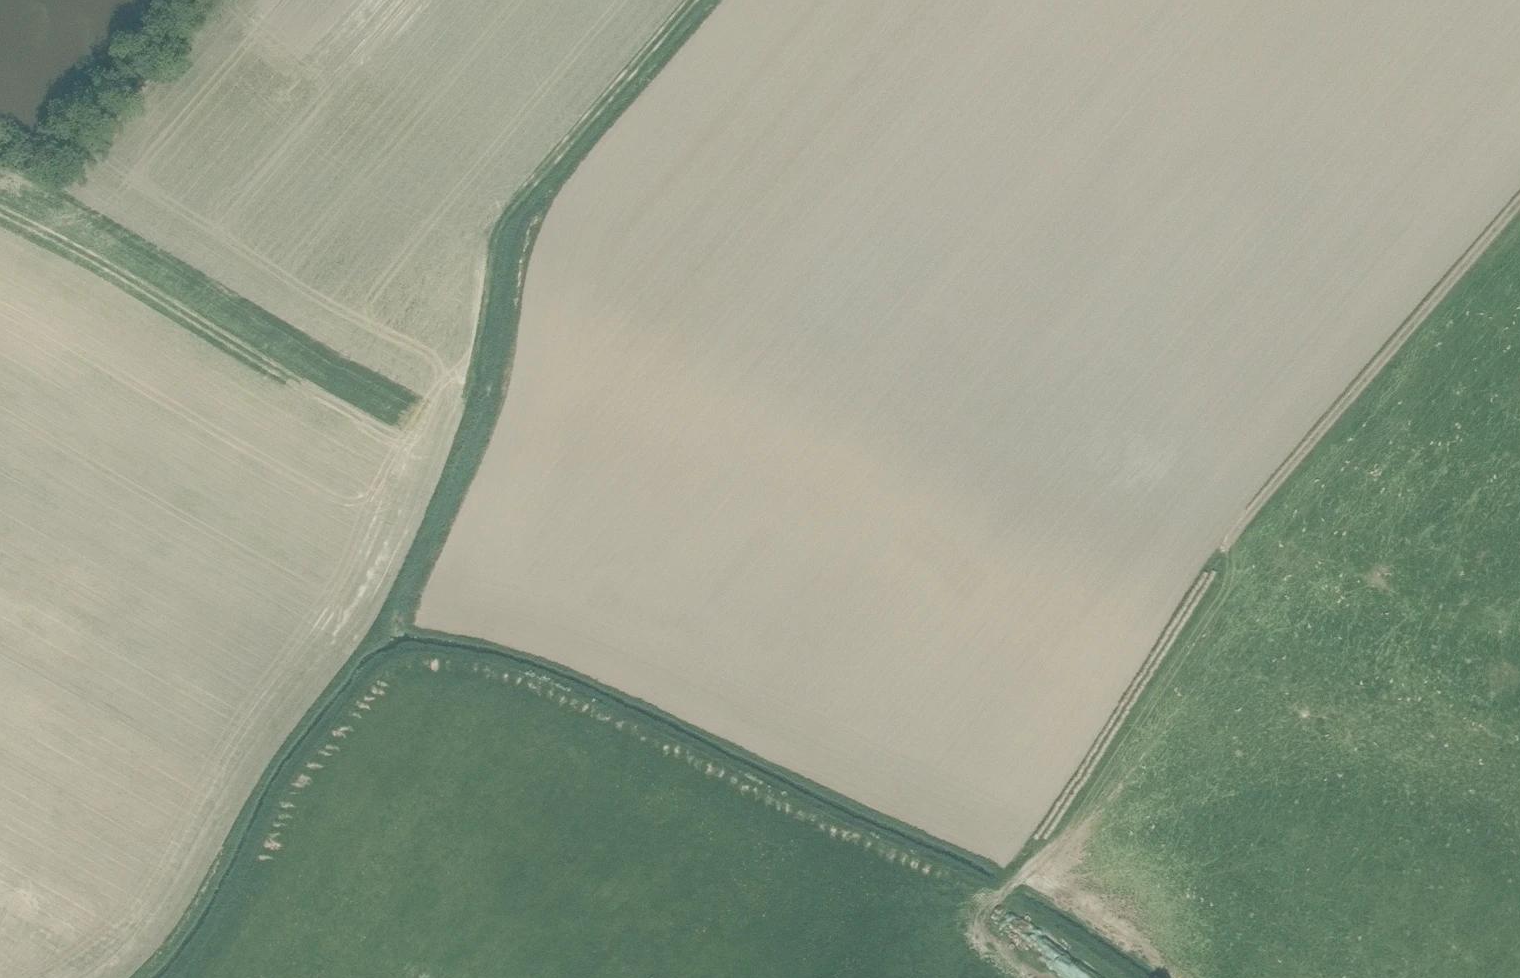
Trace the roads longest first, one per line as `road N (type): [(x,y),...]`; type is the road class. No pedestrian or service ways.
road 1 (track): [(1349,395),(1519,194)]

